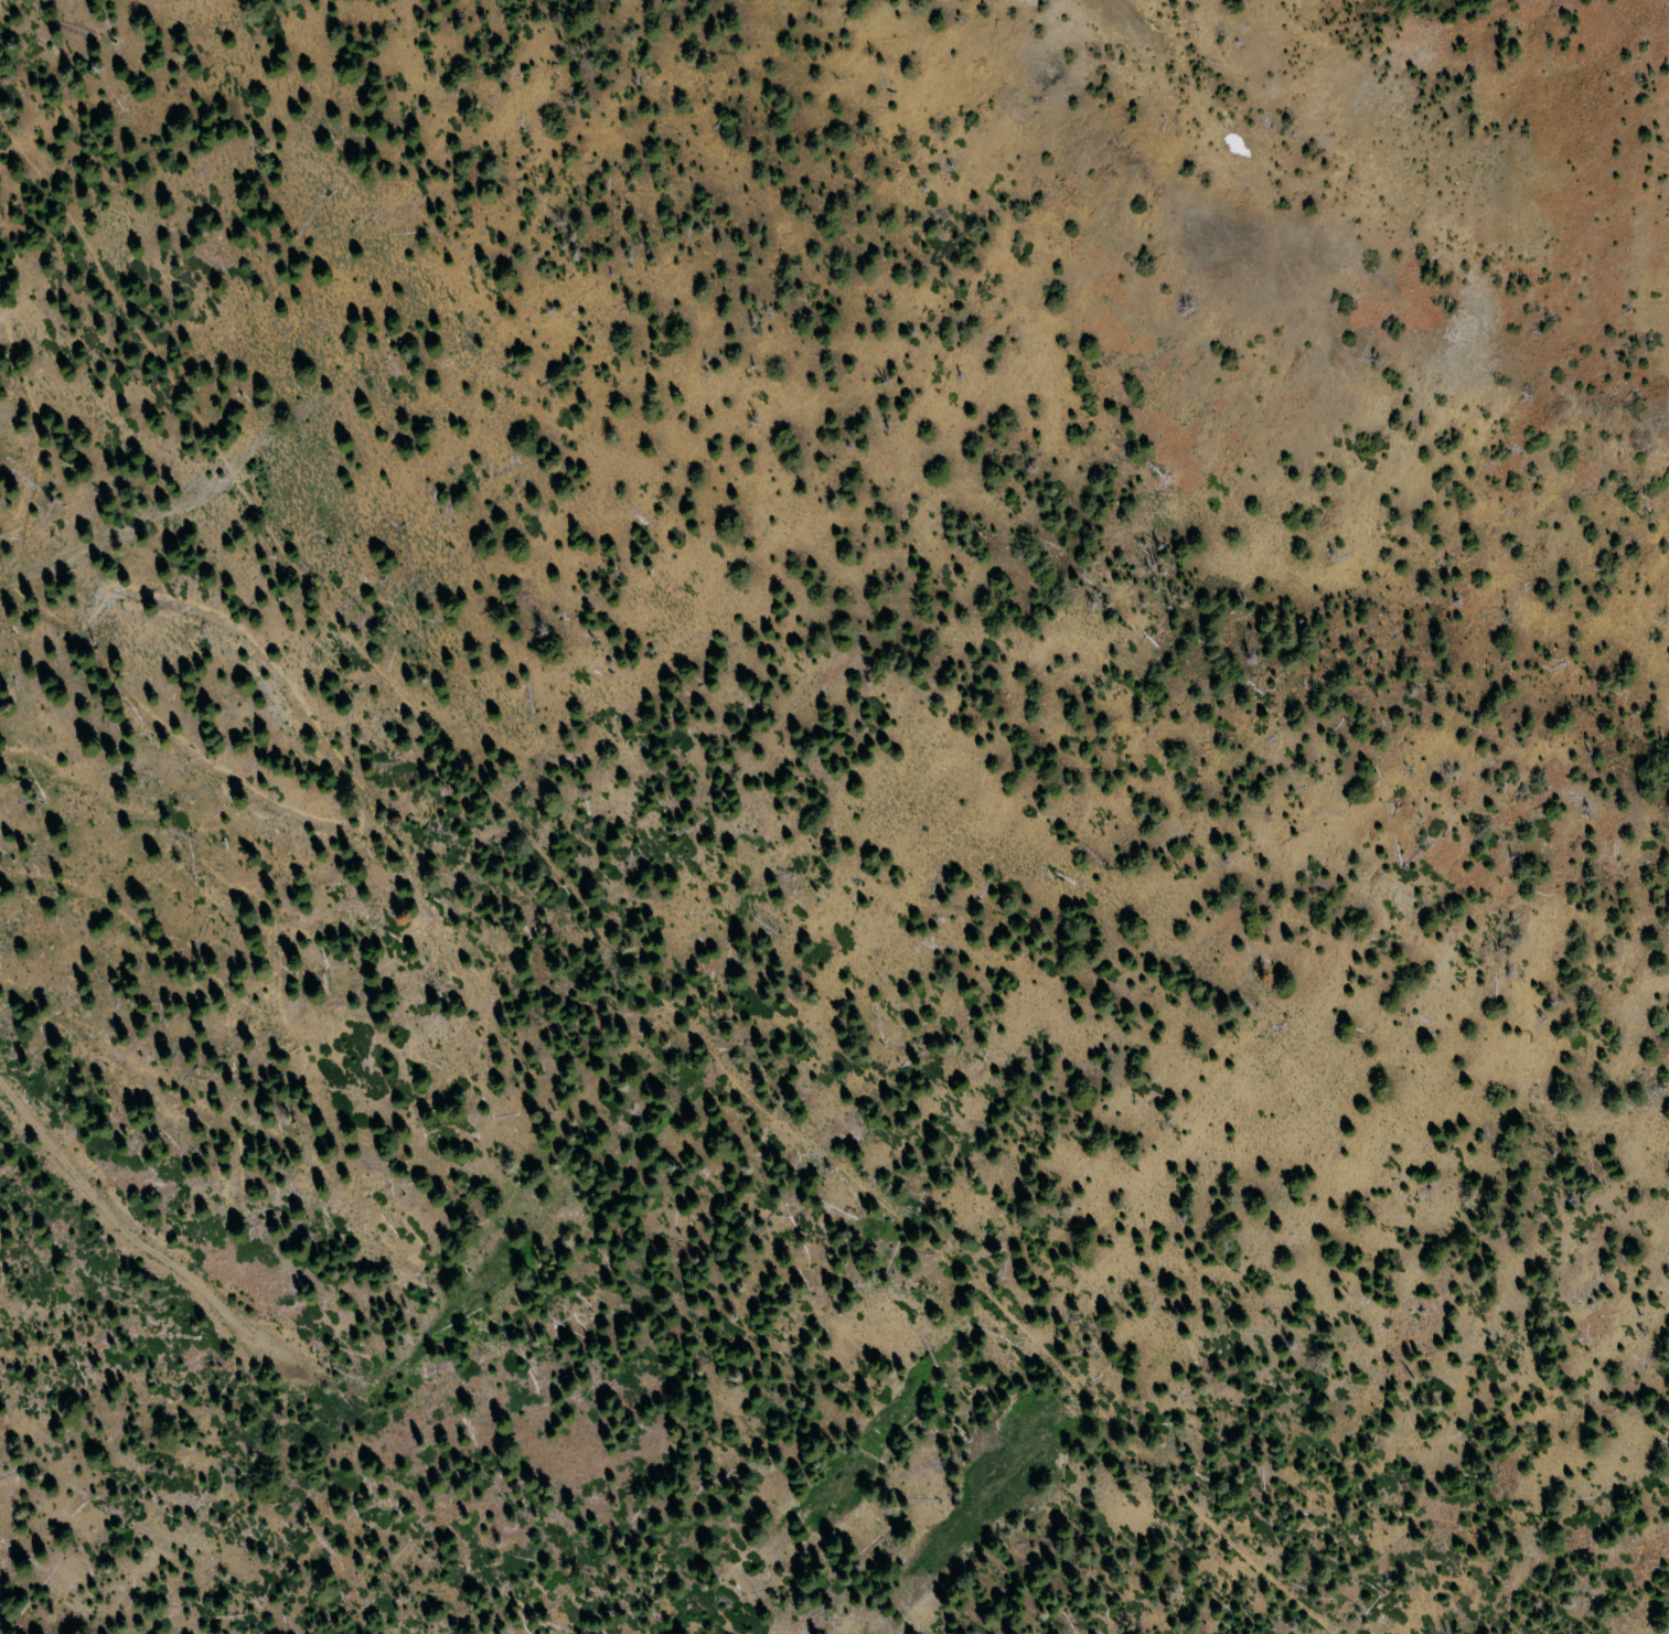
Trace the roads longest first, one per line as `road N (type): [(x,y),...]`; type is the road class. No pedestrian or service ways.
road 1 (track): [(213,1288),(0,1075)]

